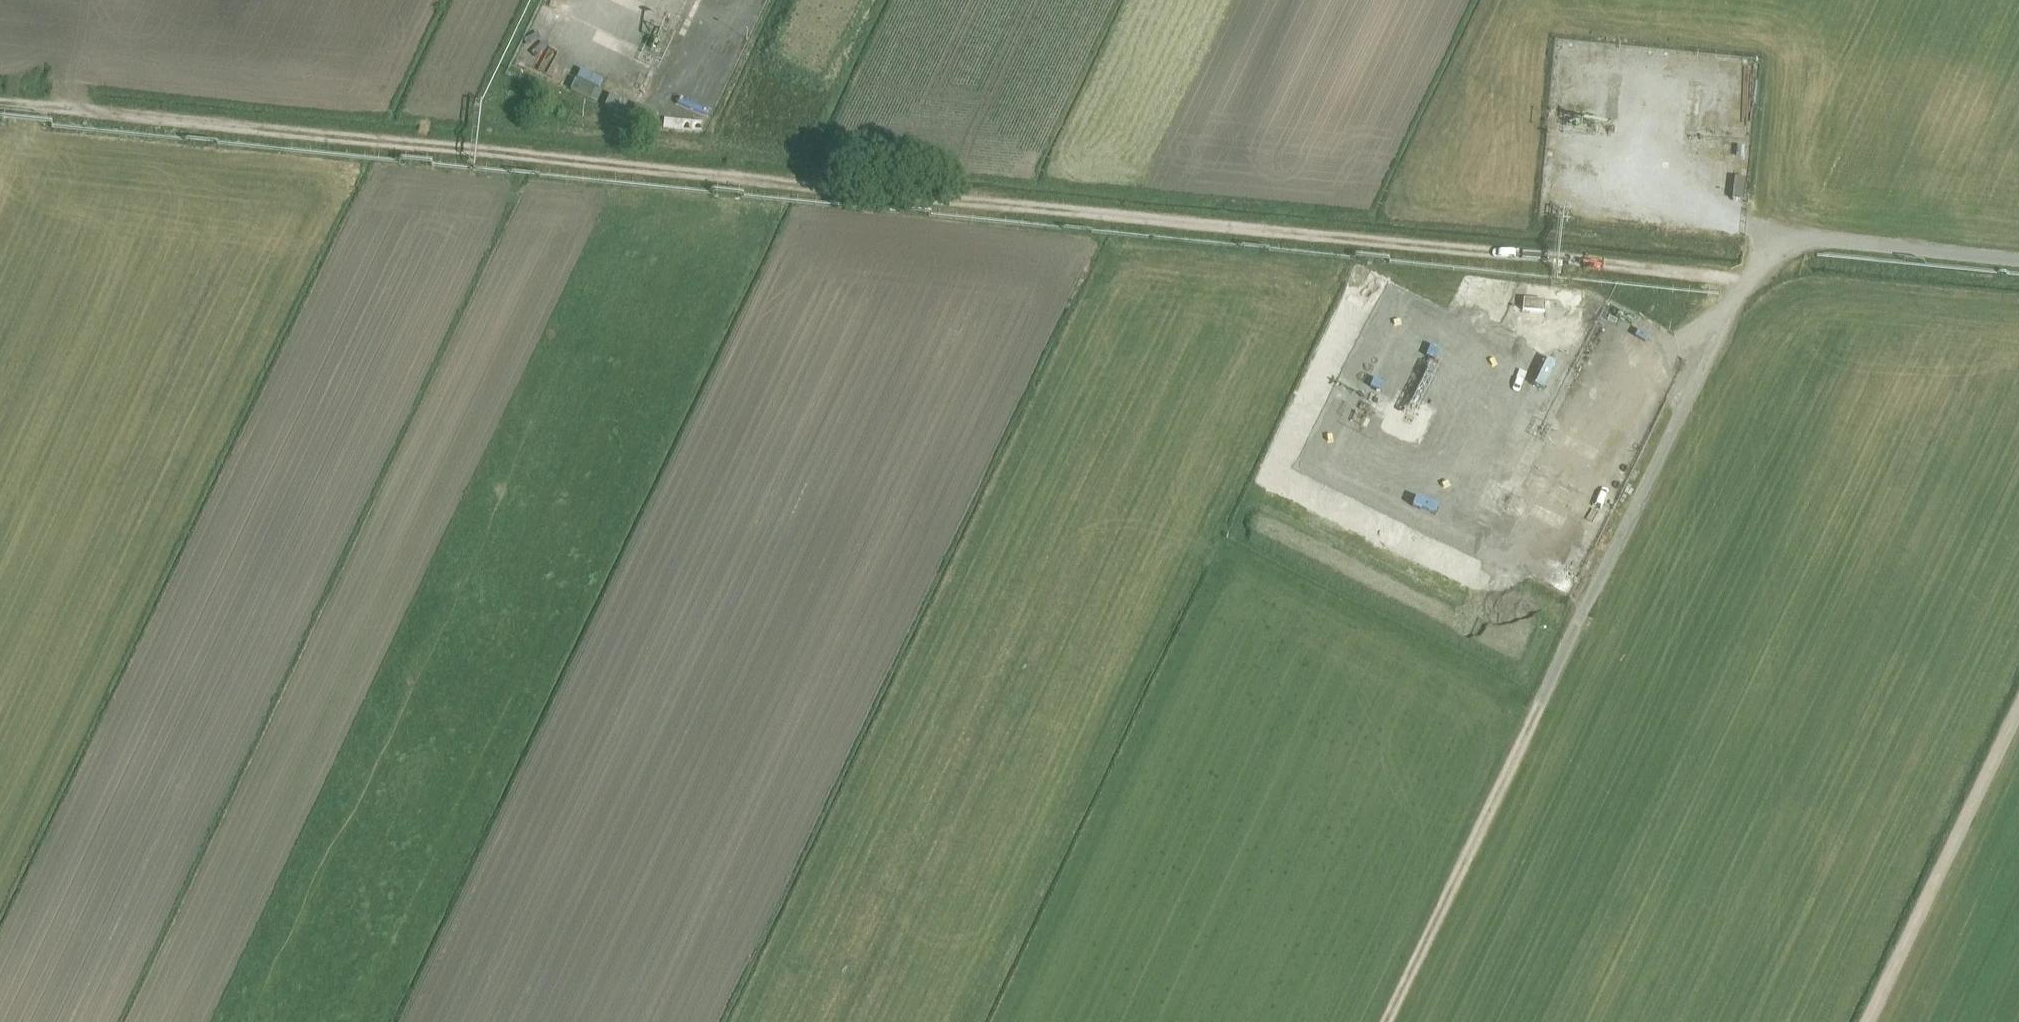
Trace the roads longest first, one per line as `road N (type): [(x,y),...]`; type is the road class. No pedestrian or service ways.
road 1 (track): [(0,104),(1748,283)]
road 2 (track): [(1723,327),(1386,1021)]
road 3 (unclassified): [(2018,266),(1792,243),(1763,255),(1723,327)]

